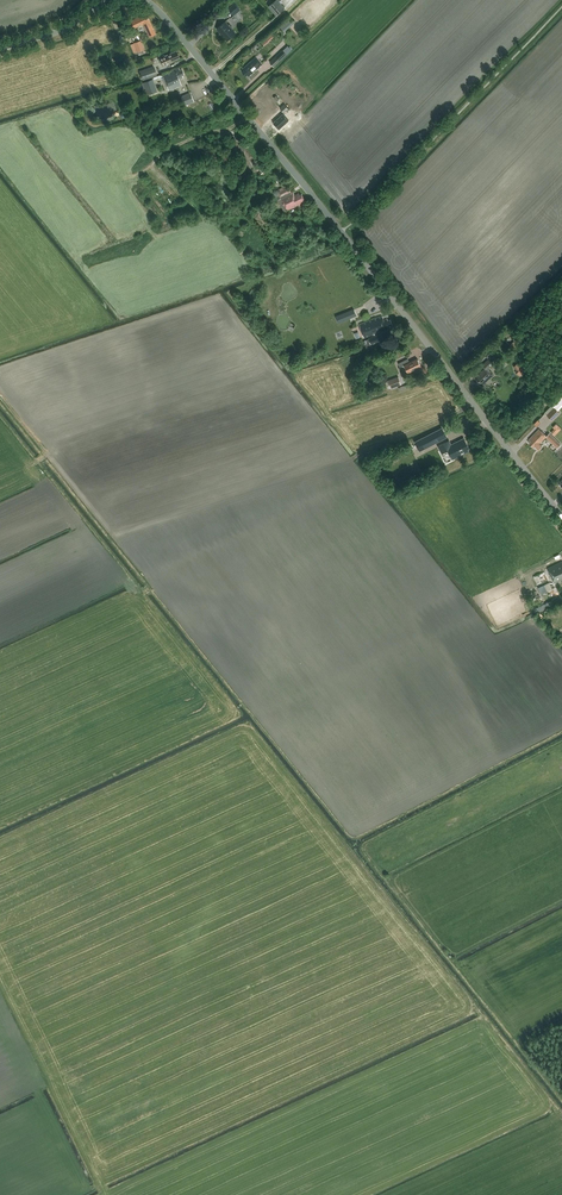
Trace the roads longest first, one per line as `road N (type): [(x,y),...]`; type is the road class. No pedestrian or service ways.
road 1 (tertiary): [(561,517),(328,216),(147,0)]

